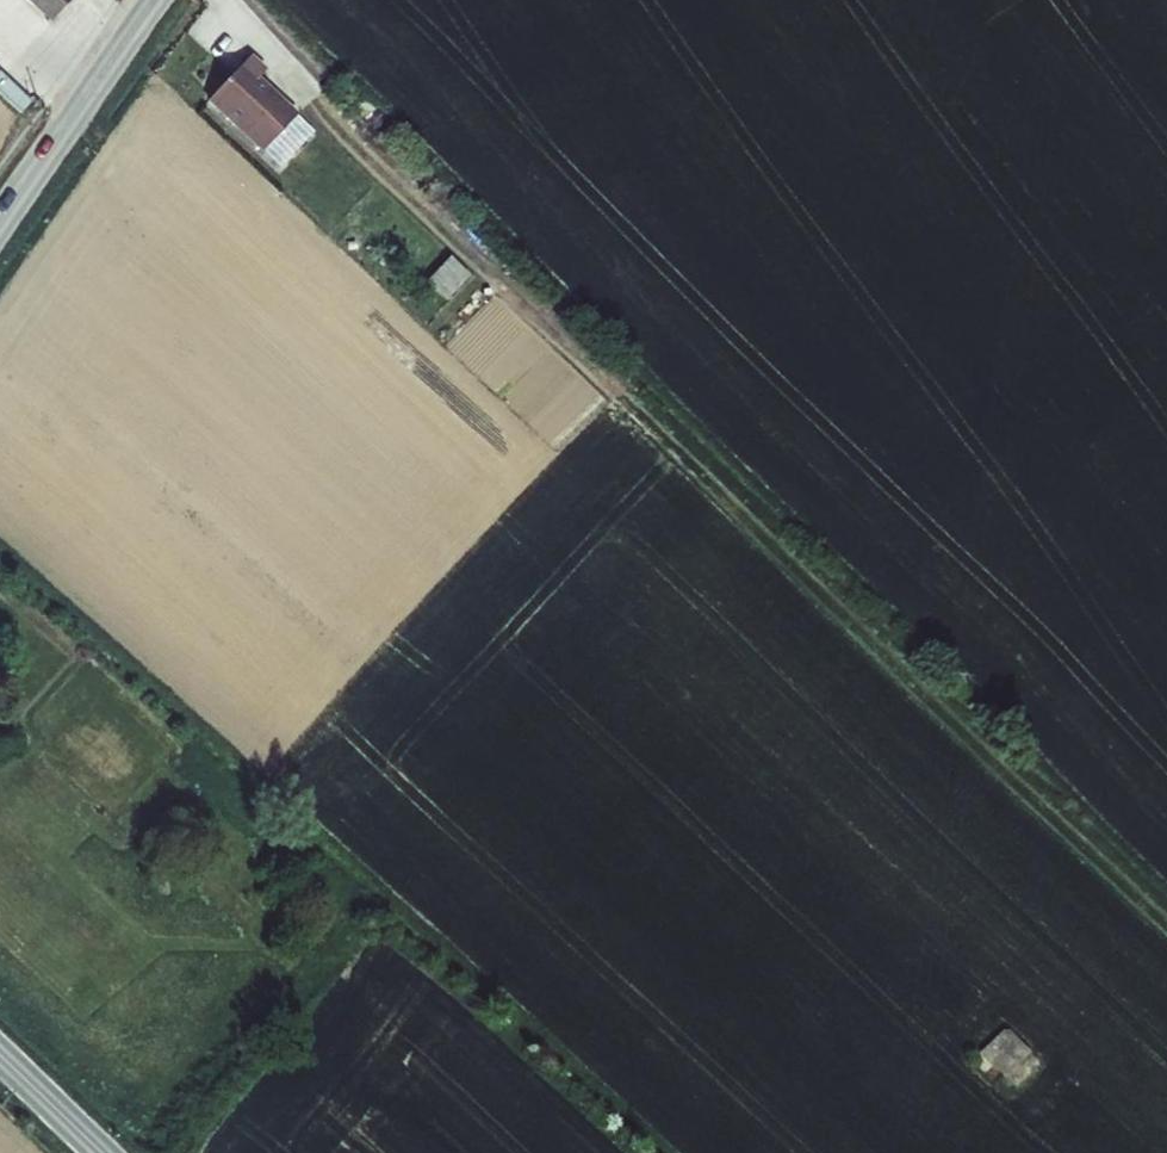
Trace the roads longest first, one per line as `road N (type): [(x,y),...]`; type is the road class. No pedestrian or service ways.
road 1 (tertiary): [(0,228),(158,0)]
road 2 (secondary): [(103,1152),(0,1054)]

